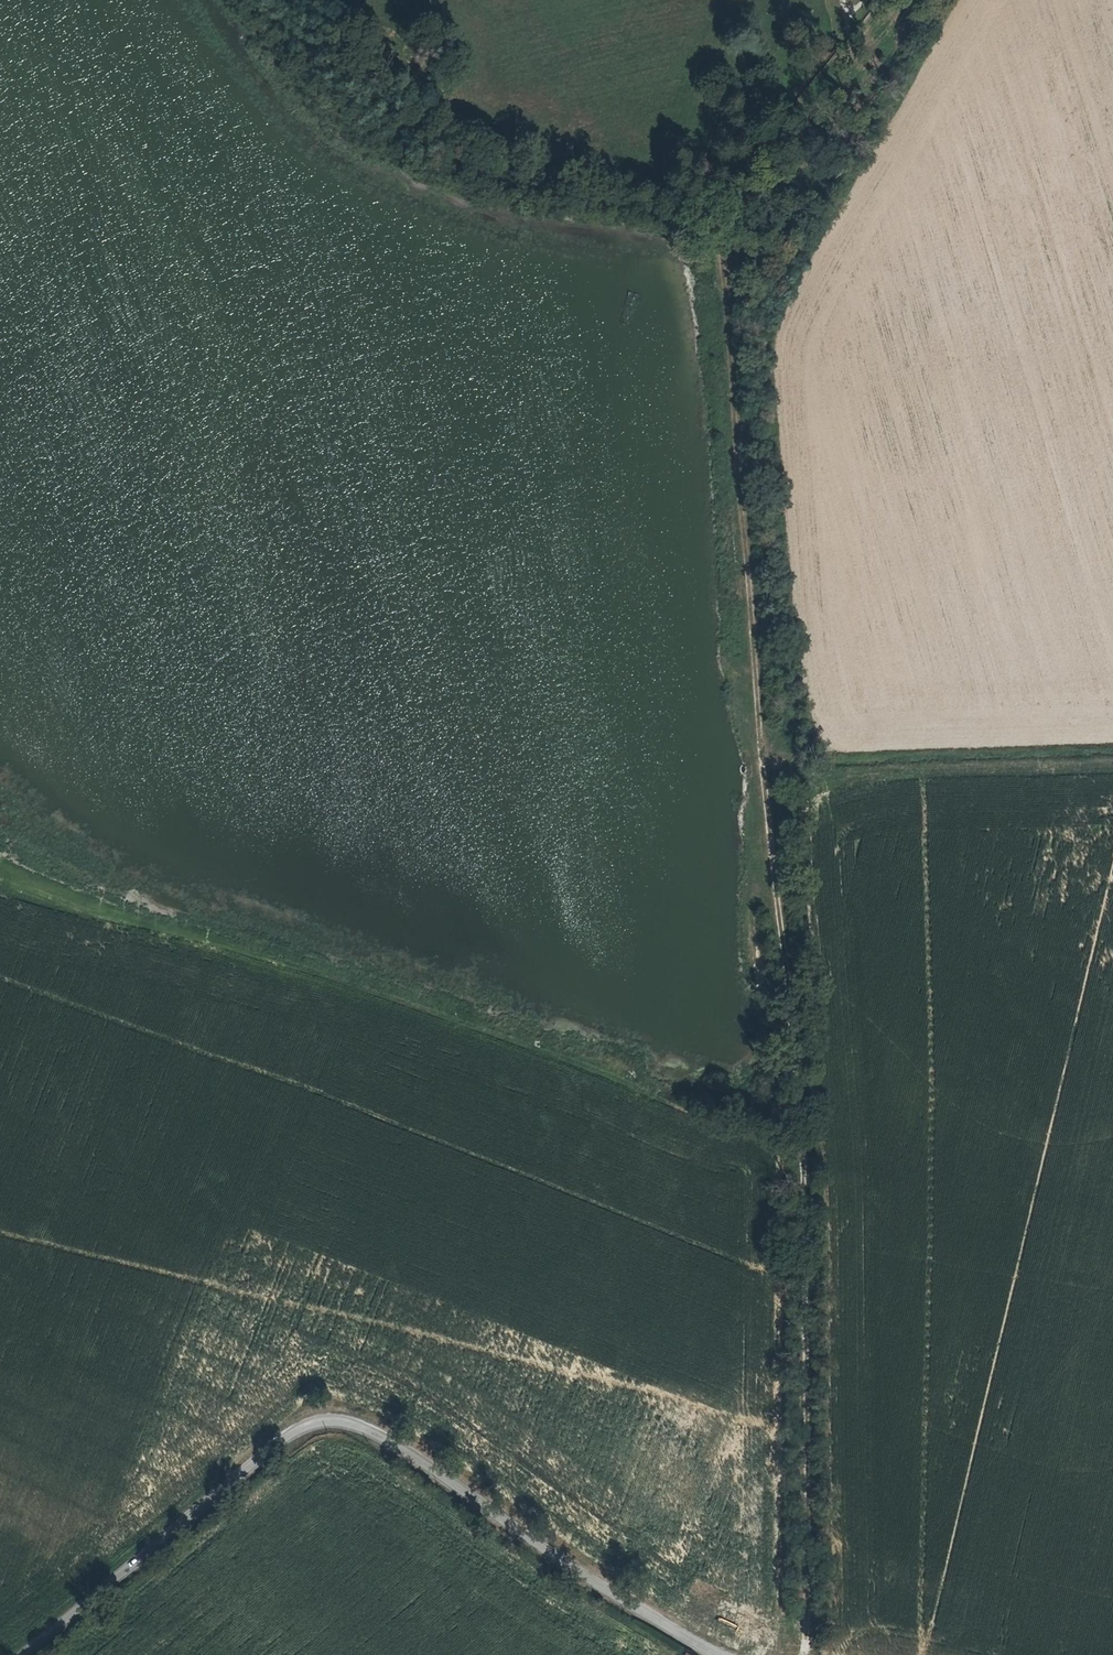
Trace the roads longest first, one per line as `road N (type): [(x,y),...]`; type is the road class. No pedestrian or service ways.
road 1 (track): [(802,1654),(798,1158),(719,231)]
road 2 (unclassified): [(20,1654),(264,1451),(313,1423),(343,1422),(386,1440),(591,1581),(717,1654)]

